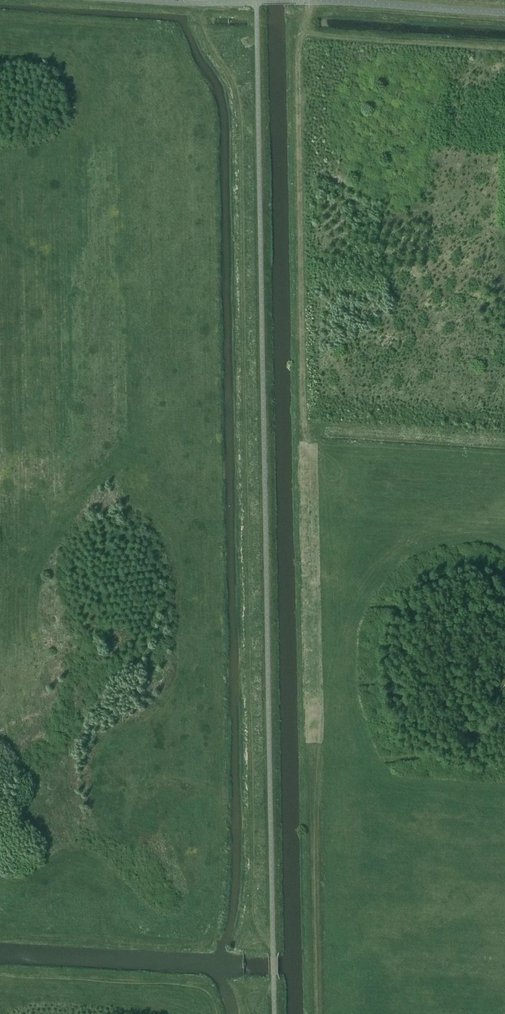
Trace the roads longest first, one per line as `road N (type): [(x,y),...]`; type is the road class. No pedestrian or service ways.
road 1 (track): [(273,952),(261,944),(249,80),(244,60),(211,33),(199,2)]
road 2 (track): [(504,441),(311,429),(301,1)]
road 3 (track): [(311,429),(317,1013)]
road 4 (track): [(211,1013),(205,987),(0,976)]
road 5 (track): [(504,20),(301,1)]

